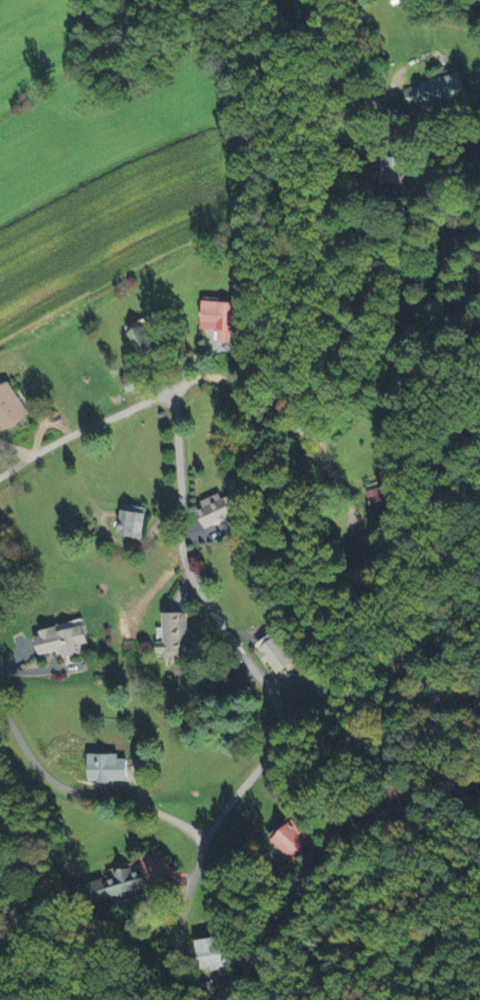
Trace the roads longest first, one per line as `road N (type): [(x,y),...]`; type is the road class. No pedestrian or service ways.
road 1 (residential): [(170,390),(191,580),(278,710),(268,752),(204,839),(177,927),(189,975),(227,994)]
road 2 (residential): [(479,260),(445,279),(394,331),(379,330),(376,309),(395,264),(400,162),(335,63),(317,0)]
road 3 (residential): [(204,839),(157,811),(59,785),(31,759),(0,701)]
road 4 (residential): [(223,999),(304,882),(350,832)]
road 5 (residential): [(0,476),(170,390)]
road 6 (residential): [(350,832),(382,812),(479,779)]

